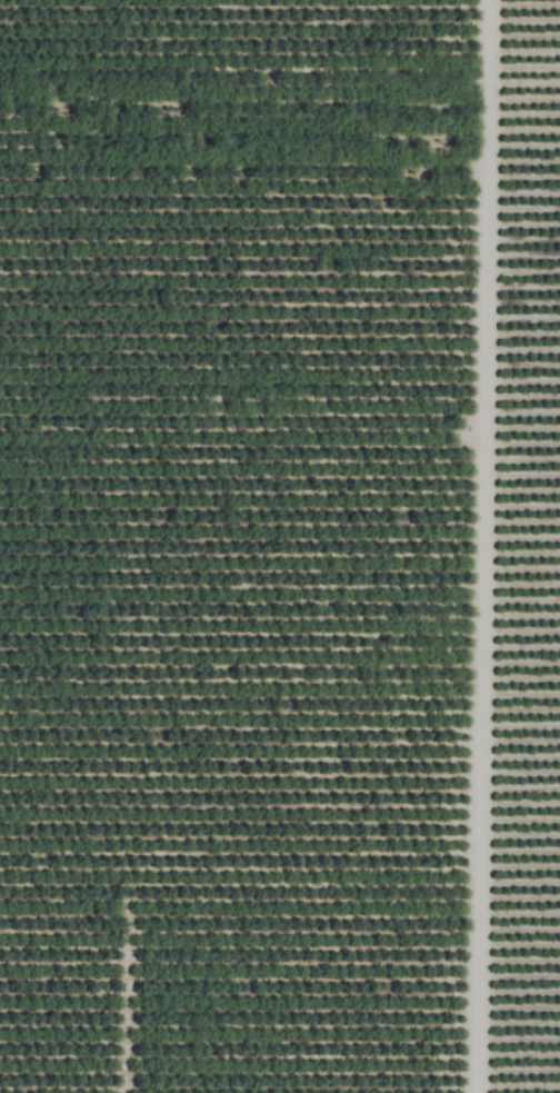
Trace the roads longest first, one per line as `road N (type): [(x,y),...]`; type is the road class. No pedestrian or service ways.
road 1 (track): [(473,1092),(484,0)]

